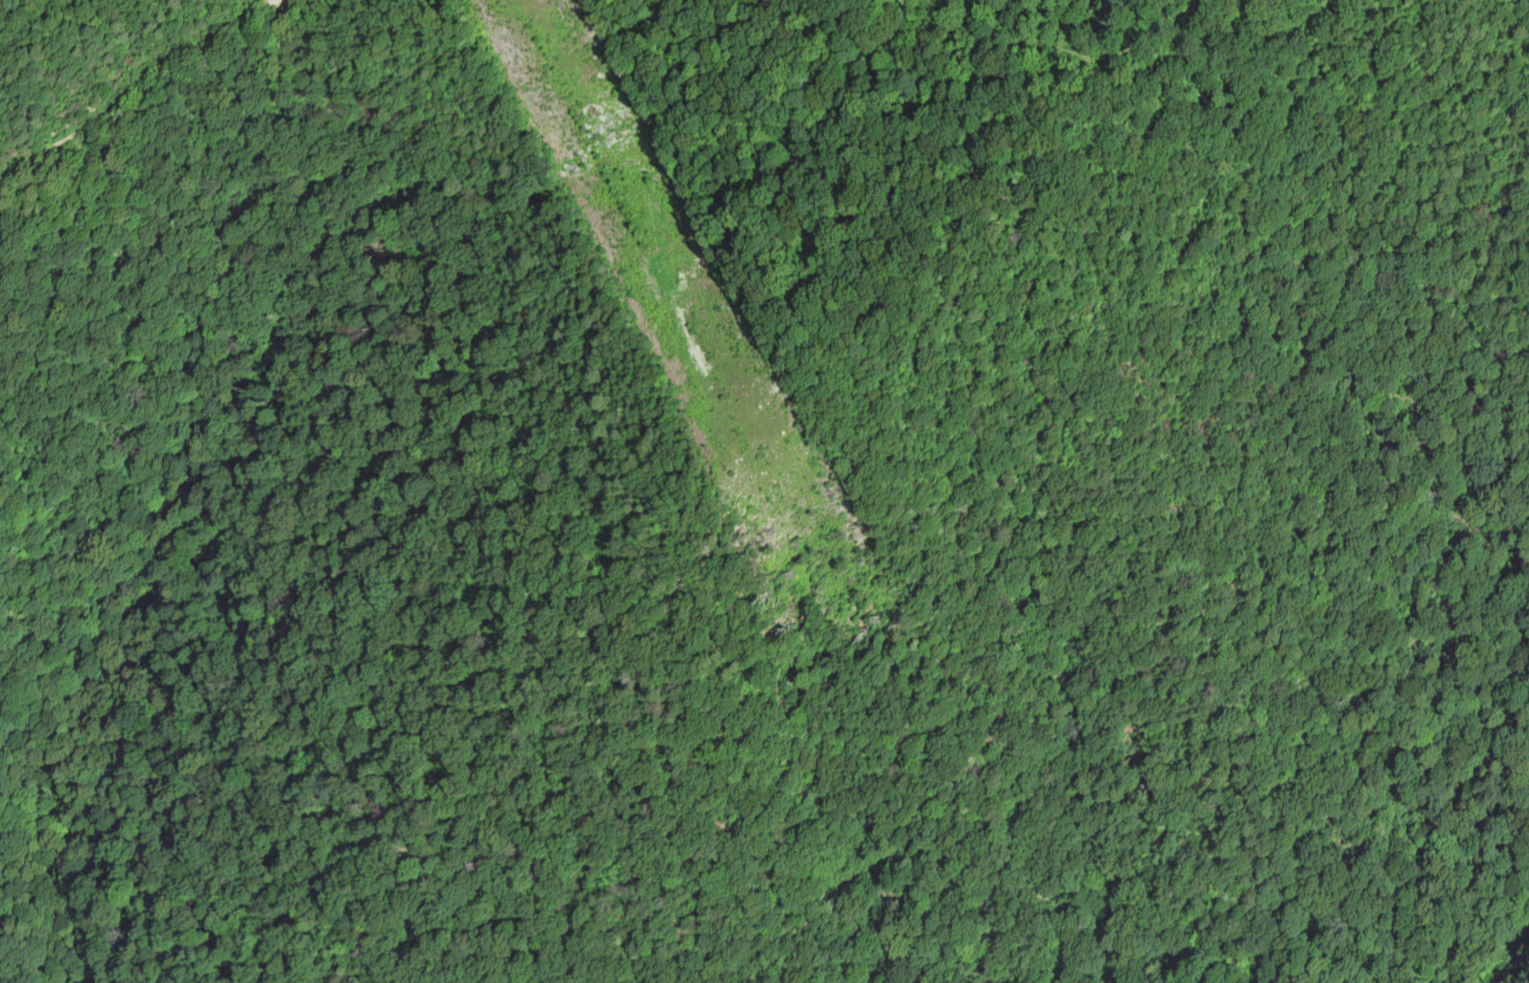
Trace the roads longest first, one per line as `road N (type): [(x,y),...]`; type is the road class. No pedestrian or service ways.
road 1 (track): [(212,0),(185,32),(0,151)]

